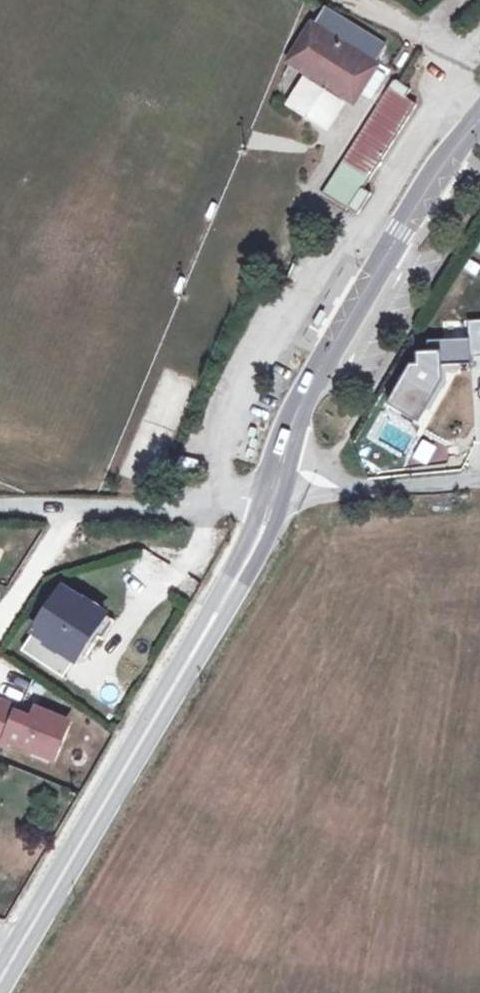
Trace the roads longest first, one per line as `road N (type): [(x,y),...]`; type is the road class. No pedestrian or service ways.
road 1 (secondary): [(0,983),(205,640),(278,496)]
road 2 (secondary): [(281,488),(325,362),(429,186),(479,120)]
road 3 (residential): [(0,505),(278,496)]
road 4 (unclassified): [(479,477),(281,488)]

